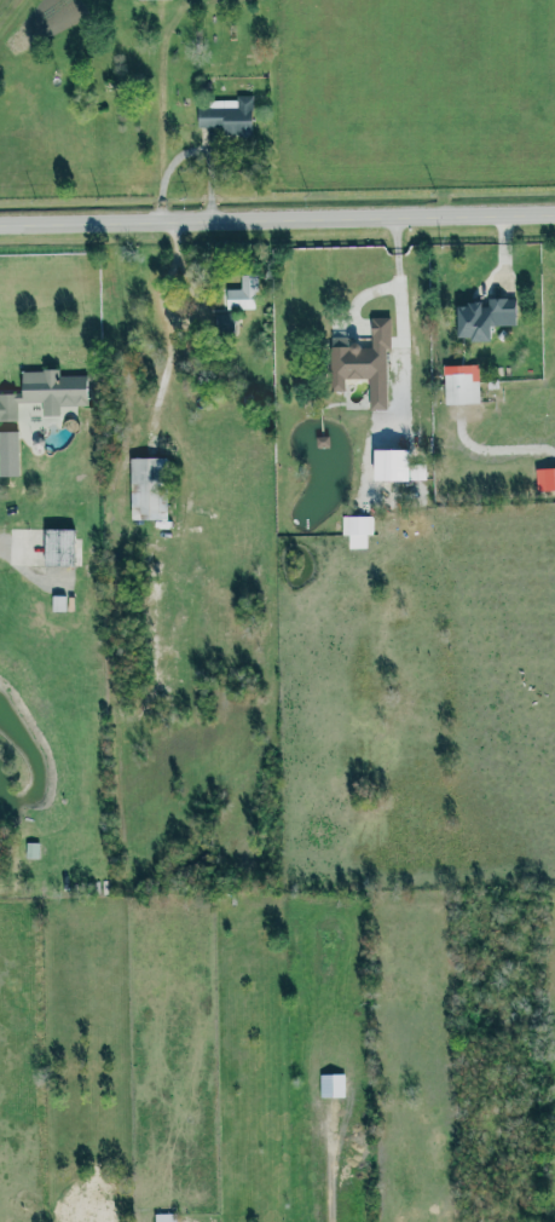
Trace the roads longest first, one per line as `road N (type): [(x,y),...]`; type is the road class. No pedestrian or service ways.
road 1 (residential): [(0,224),(554,213)]

